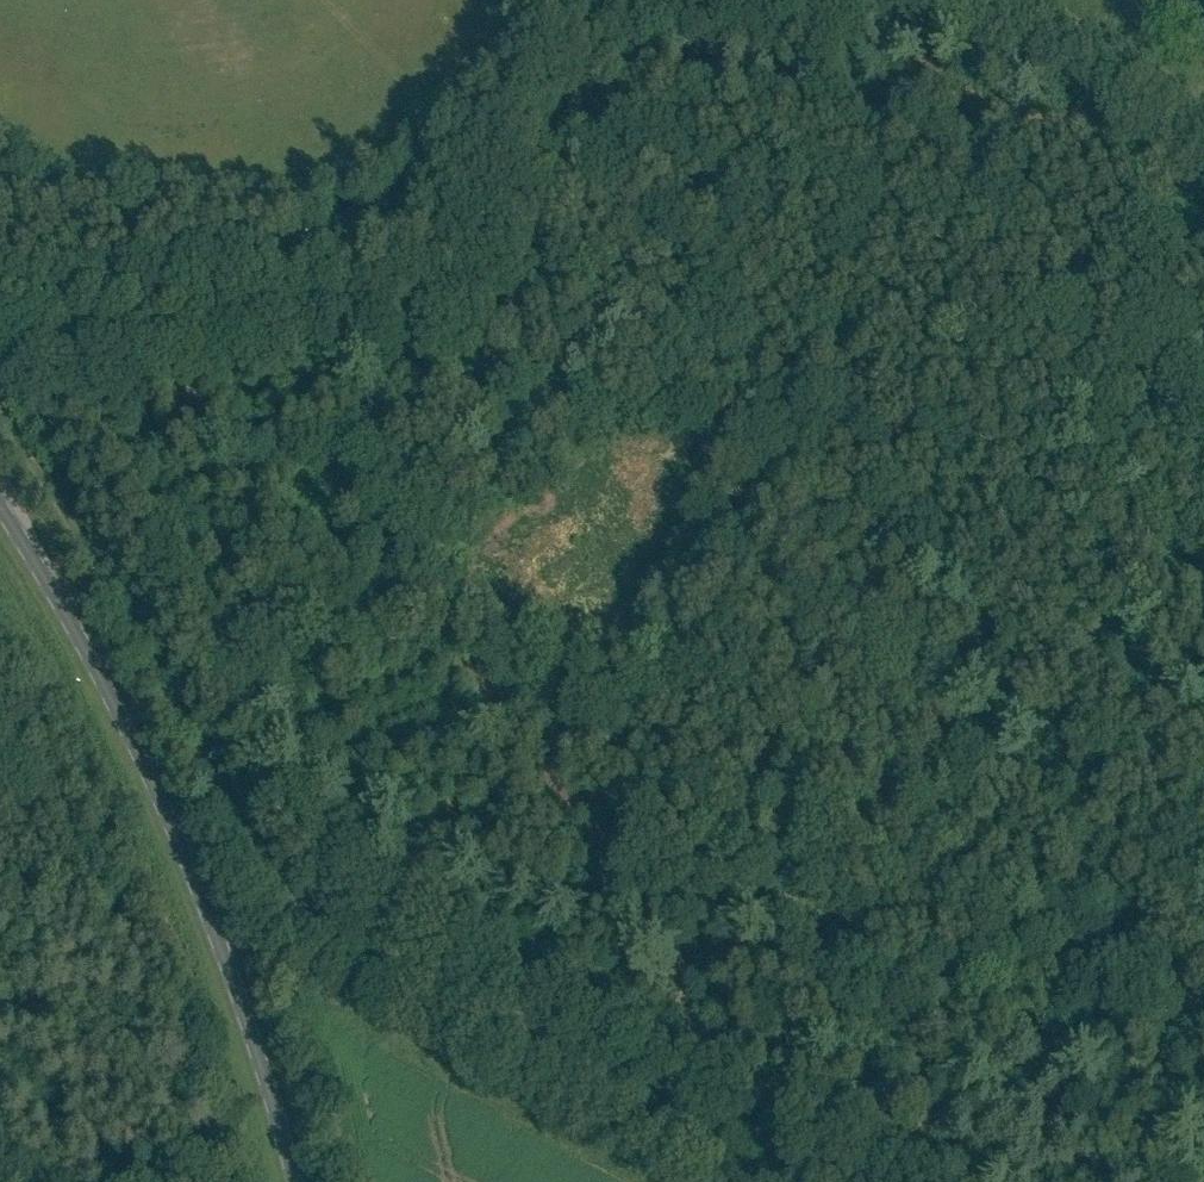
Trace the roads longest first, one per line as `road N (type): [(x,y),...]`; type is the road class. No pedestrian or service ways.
road 1 (track): [(833,1181),(347,930),(285,889),(233,822),(112,598),(0,415)]
road 2 (primary): [(295,1181),(260,1057),(161,801),(0,507)]

